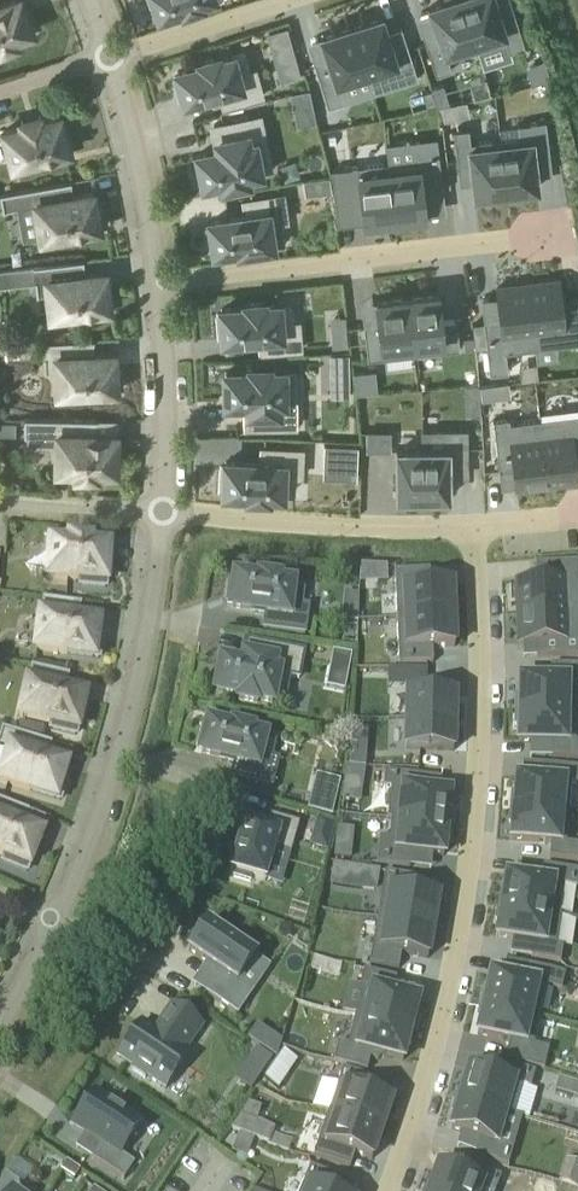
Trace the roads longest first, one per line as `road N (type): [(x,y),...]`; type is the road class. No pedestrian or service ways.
road 1 (residential): [(469,531),(480,676),(461,923),(438,1043),(390,1190)]
road 2 (residential): [(56,919),(123,730),(150,618),(163,511)]
road 3 (residential): [(158,283),(542,240)]
road 4 (residential): [(163,511),(469,531)]
road 5 (residential): [(158,283),(139,163),(109,59)]
road 6 (residential): [(163,511),(158,283)]
road 7 (residential): [(109,59),(298,0)]
road 8 (residential): [(163,511),(0,500)]

